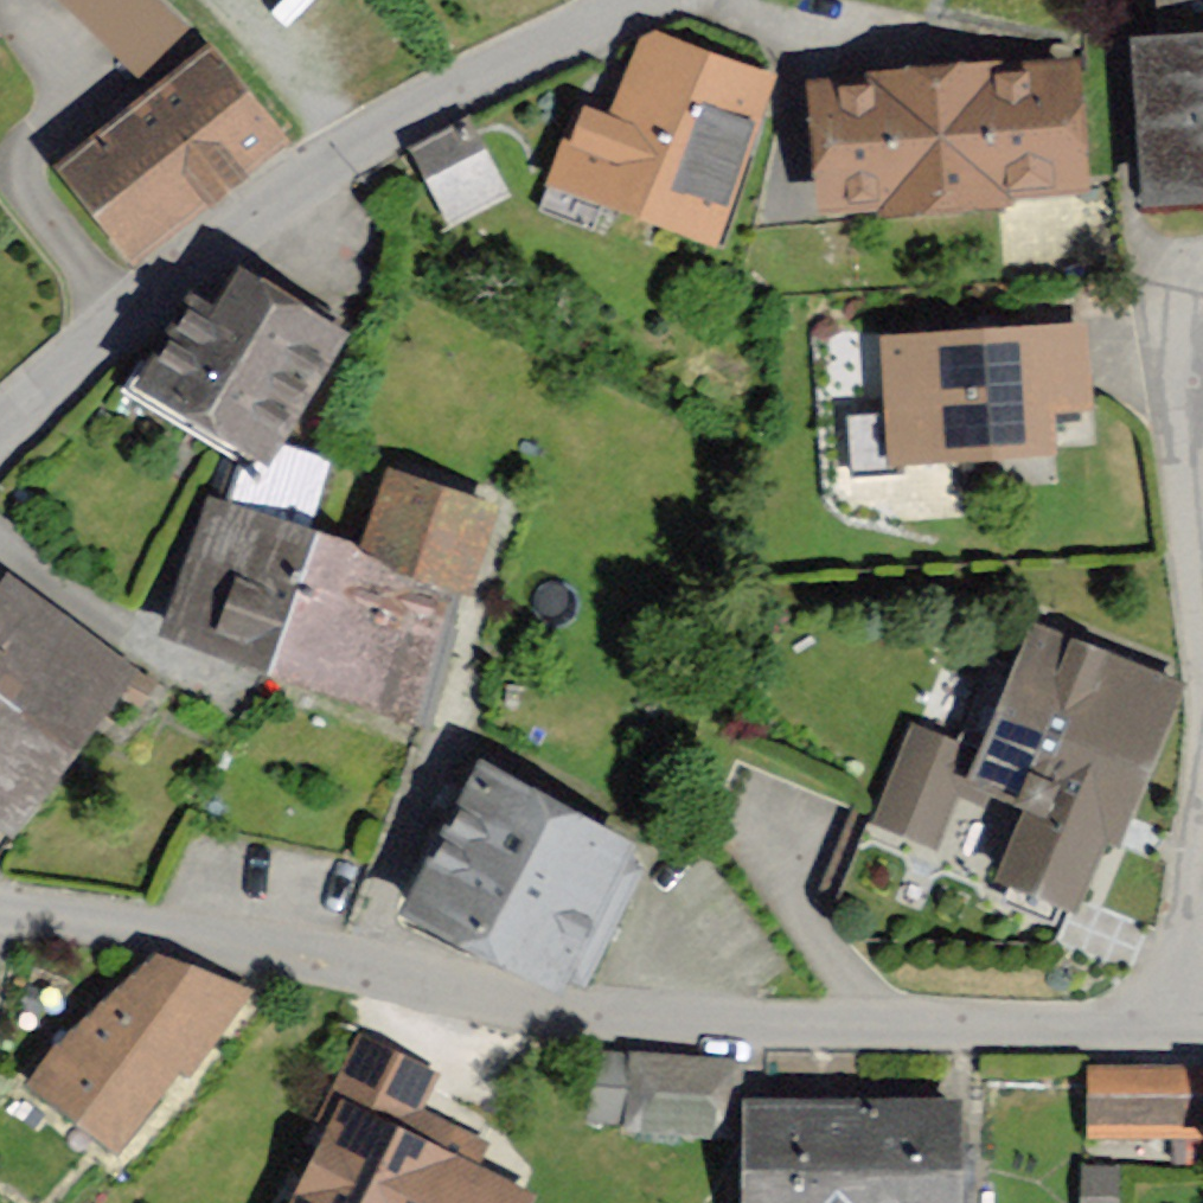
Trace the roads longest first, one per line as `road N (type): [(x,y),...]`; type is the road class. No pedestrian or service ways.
road 1 (residential): [(0,908),(251,942),(523,1007),(612,1019),(841,1028),(1160,1023)]
road 2 (residential): [(652,0),(374,128),(0,423)]
road 3 (residential): [(1202,793),(1160,1023)]
road 4 (residential): [(1202,336),(1182,391),(1202,538)]

